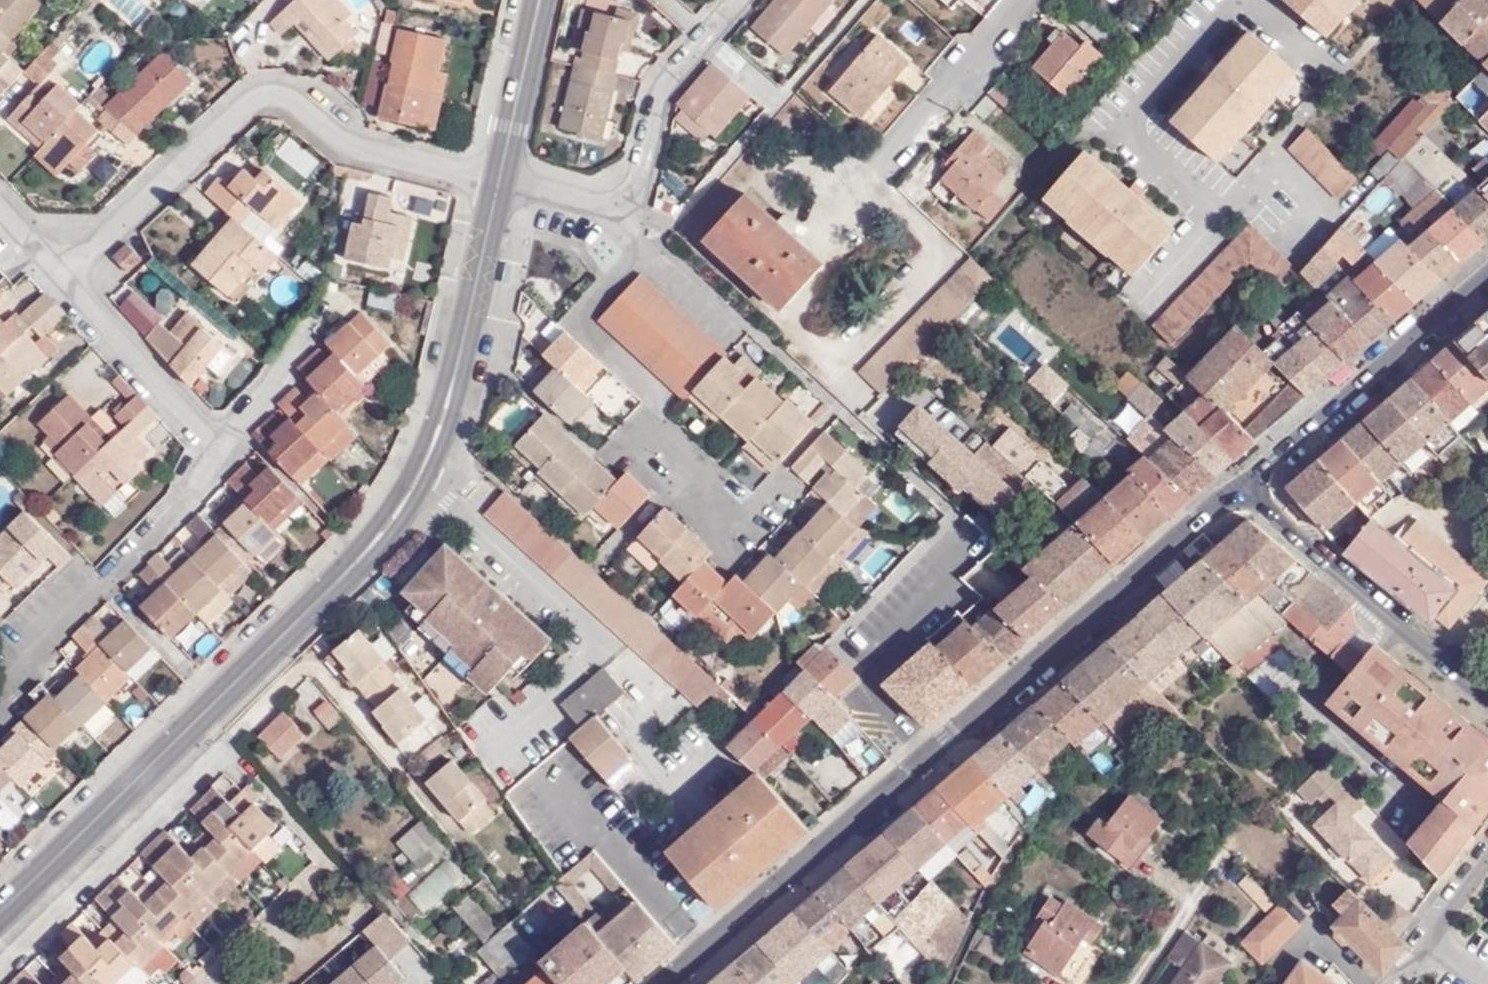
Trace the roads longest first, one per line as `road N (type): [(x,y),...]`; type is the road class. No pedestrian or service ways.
road 1 (residential): [(499,182),(453,390),(420,479),(364,559),(0,916)]
road 2 (secondary): [(676,983),(927,754),(1246,487)]
road 3 (residential): [(499,182),(378,155),(274,93),(252,101),(63,269)]
road 4 (residential): [(655,247),(585,318),(664,395),(657,428),(663,454),(743,529),(786,482)]
road 5 (residential): [(744,0),(667,82),(651,166),(623,213),(499,182)]
road 6 (residential): [(4,702),(222,455)]
road 7 (secondary): [(1487,276),(1246,487)]
road 8 (residential): [(1246,487),(1487,698)]
road 9 (residential): [(0,975),(226,749)]
road 10 (residential): [(222,455),(63,269)]
road 11 (residential): [(905,149),(1031,0)]
road 12 (residential): [(540,0),(499,182)]
road 13 (residential): [(222,455),(317,329)]

